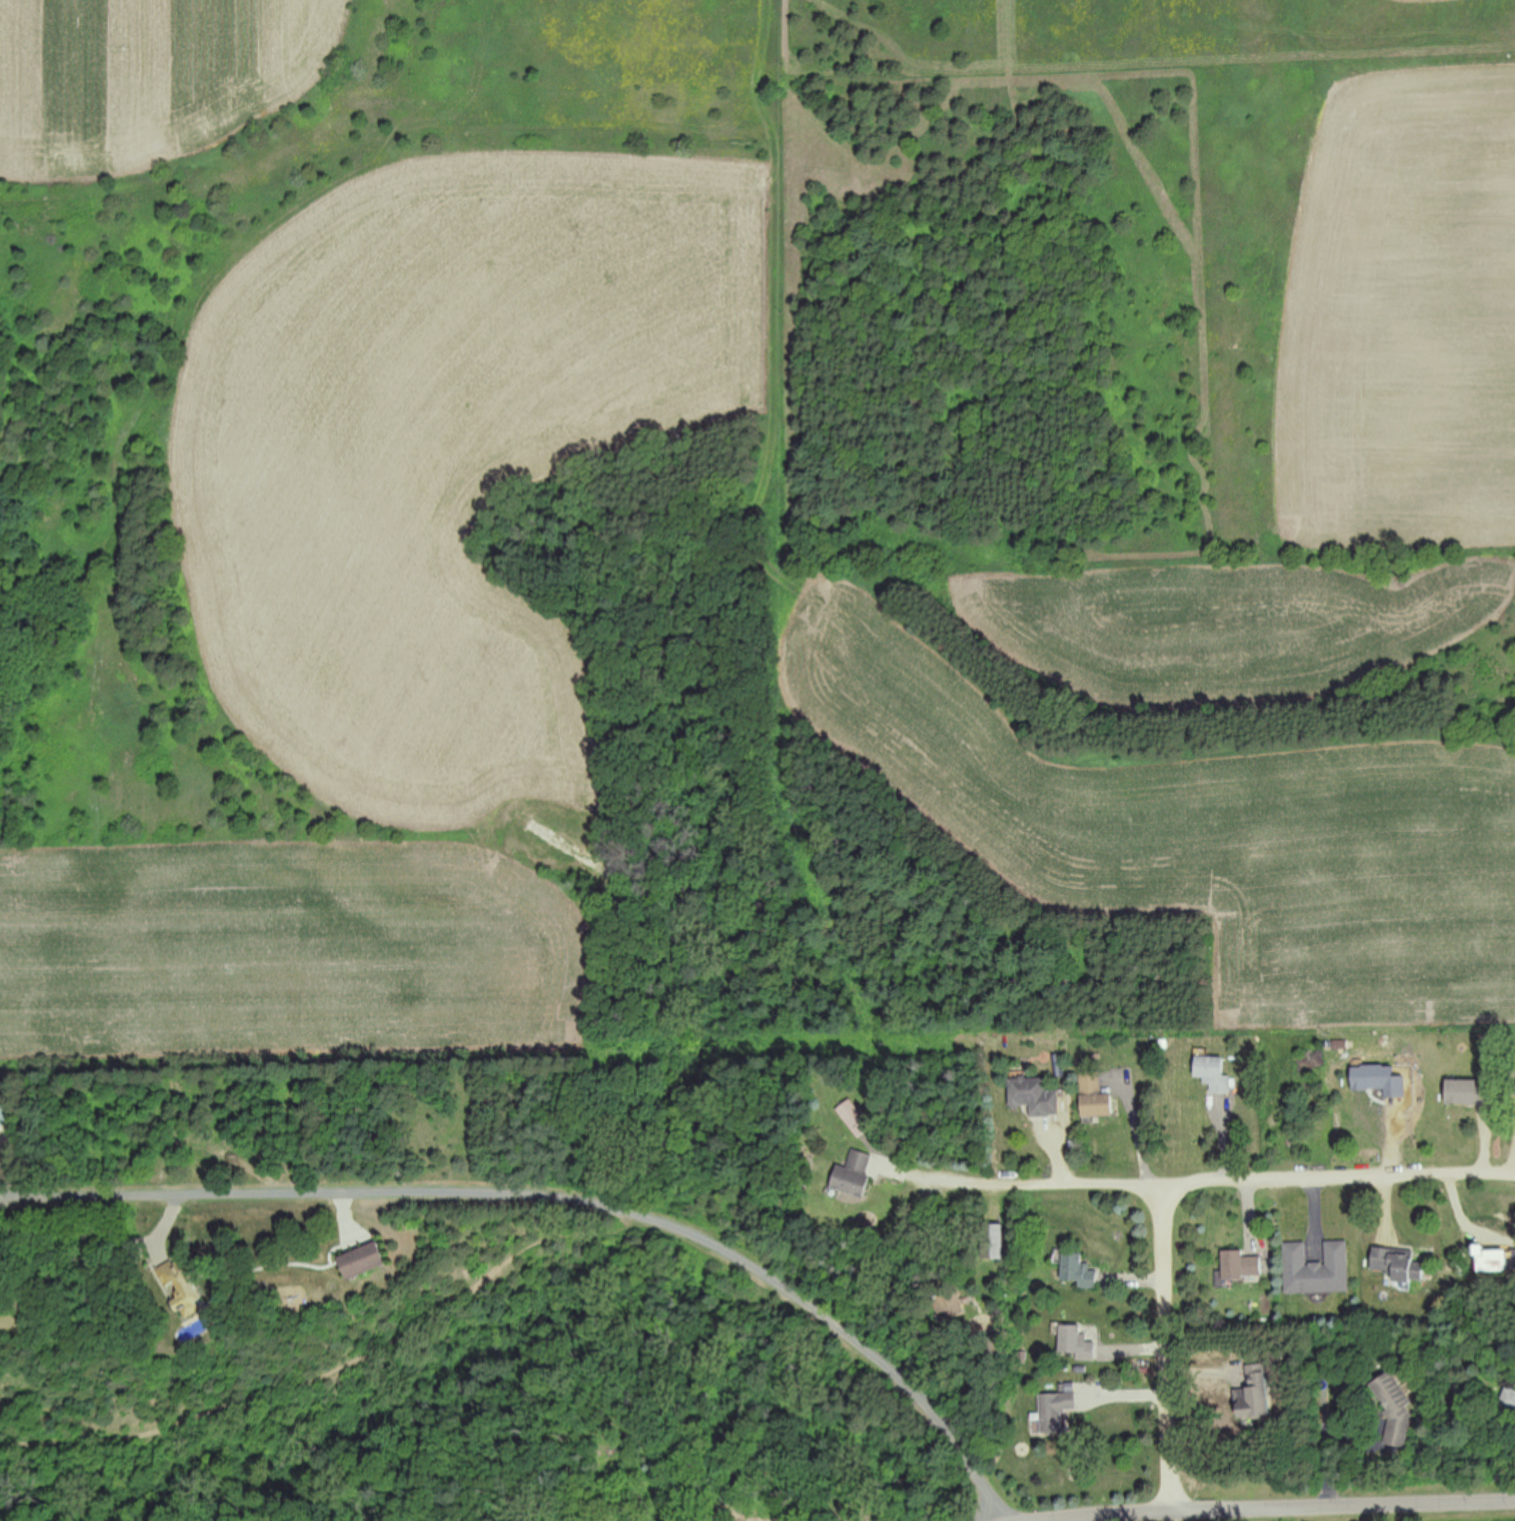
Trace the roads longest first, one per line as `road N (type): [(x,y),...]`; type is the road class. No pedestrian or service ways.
road 1 (residential): [(1014,1520),(955,1436),(876,1357),(728,1253),(627,1207),(521,1195),(0,1202)]
road 2 (residential): [(920,1182),(943,1189),(1167,1189),(1514,1178)]
road 3 (residential): [(1084,1520),(1514,1504)]
road 4 (residential): [(1171,1513),(1167,1189)]

